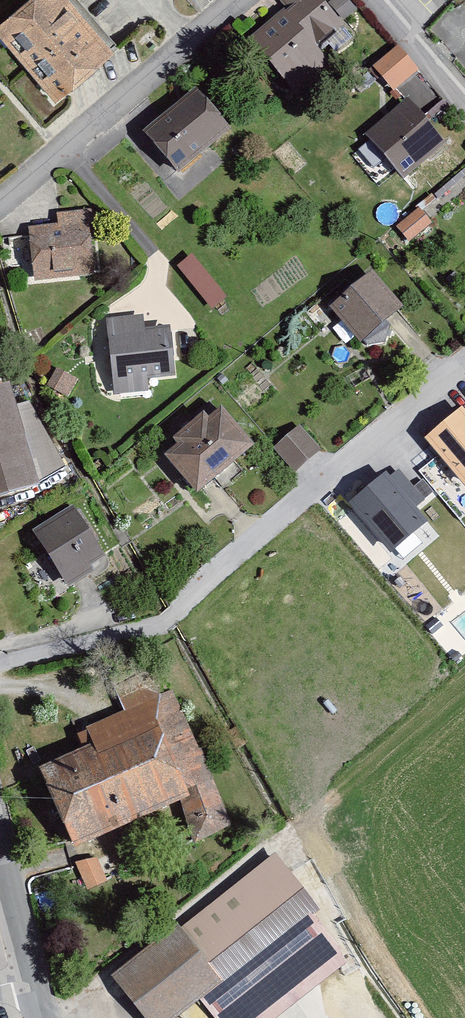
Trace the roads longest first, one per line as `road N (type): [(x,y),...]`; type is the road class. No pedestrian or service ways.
road 1 (residential): [(0,659),(161,626),(206,576),(464,361)]
road 2 (track): [(75,1005),(271,846),(385,853)]
road 3 (residential): [(0,201),(247,0)]
road 4 (residential): [(382,0),(464,102)]
road 5 (tertiary): [(33,973),(0,847)]

